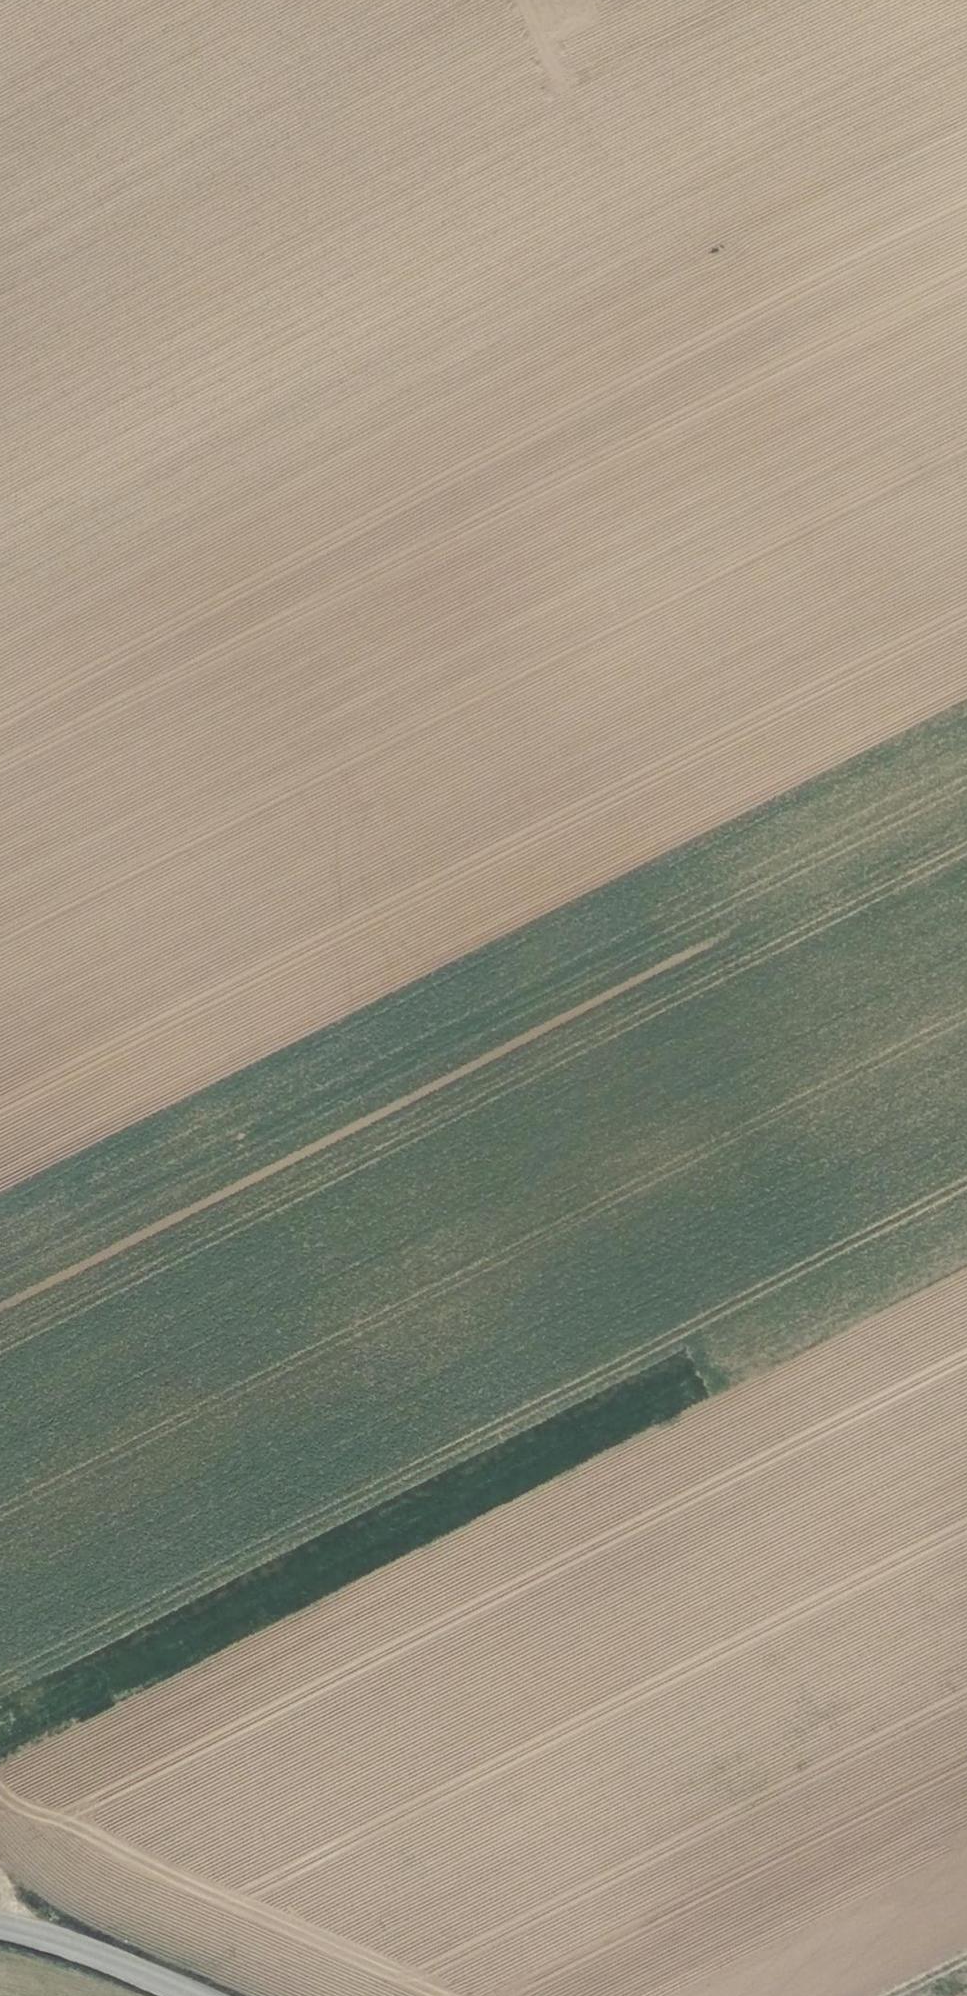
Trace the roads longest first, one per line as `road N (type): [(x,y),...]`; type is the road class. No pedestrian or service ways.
road 1 (unclassified): [(0,1924),(107,1957),(193,1995)]

